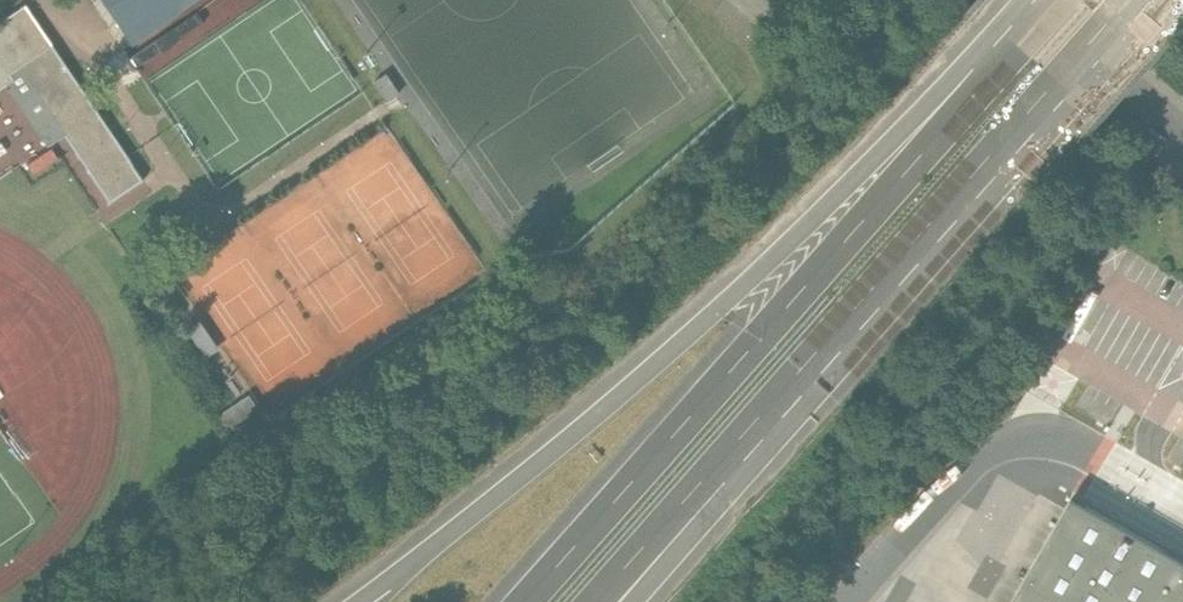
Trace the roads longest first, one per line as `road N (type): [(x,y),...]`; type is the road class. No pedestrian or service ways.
road 1 (motorway): [(990,71),(825,203),(697,331),(362,601)]
road 2 (motorway): [(990,71),(522,601)]
road 3 (motorway): [(726,451),(1128,0)]
road 4 (unclassified): [(1182,137),(1029,0)]
road 5 (motorway): [(592,601),(726,451)]
road 6 (motorway): [(630,601),(726,451)]

